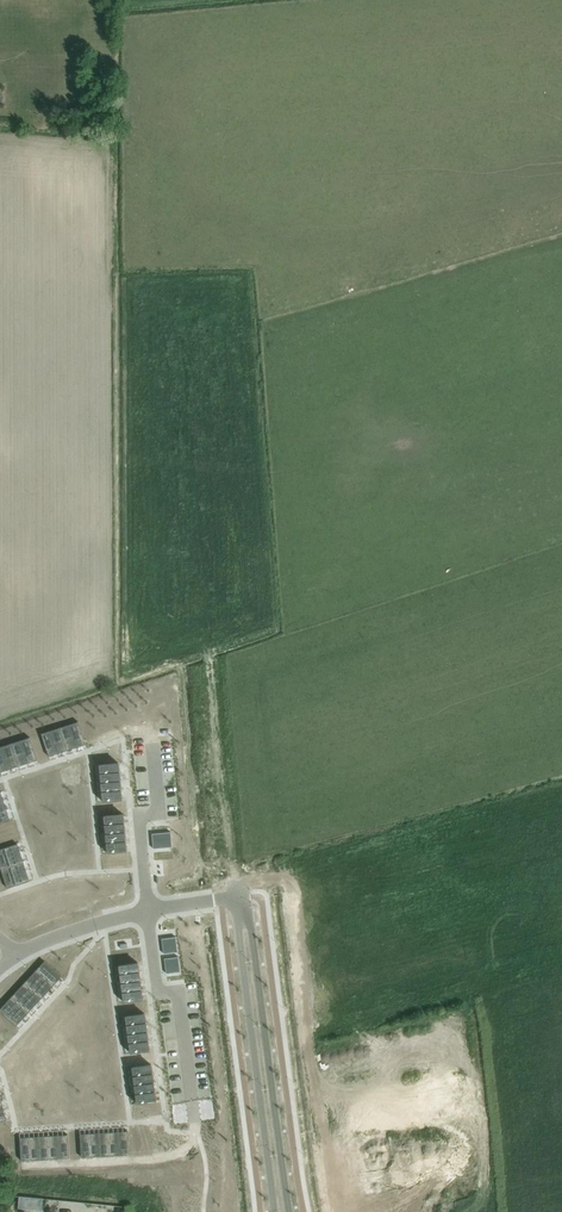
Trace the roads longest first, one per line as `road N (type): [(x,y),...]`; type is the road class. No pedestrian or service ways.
road 1 (unclassified): [(289,1211),(247,896)]
road 2 (unclassified): [(234,897),(271,1211)]
road 3 (residential): [(15,956),(148,911)]

